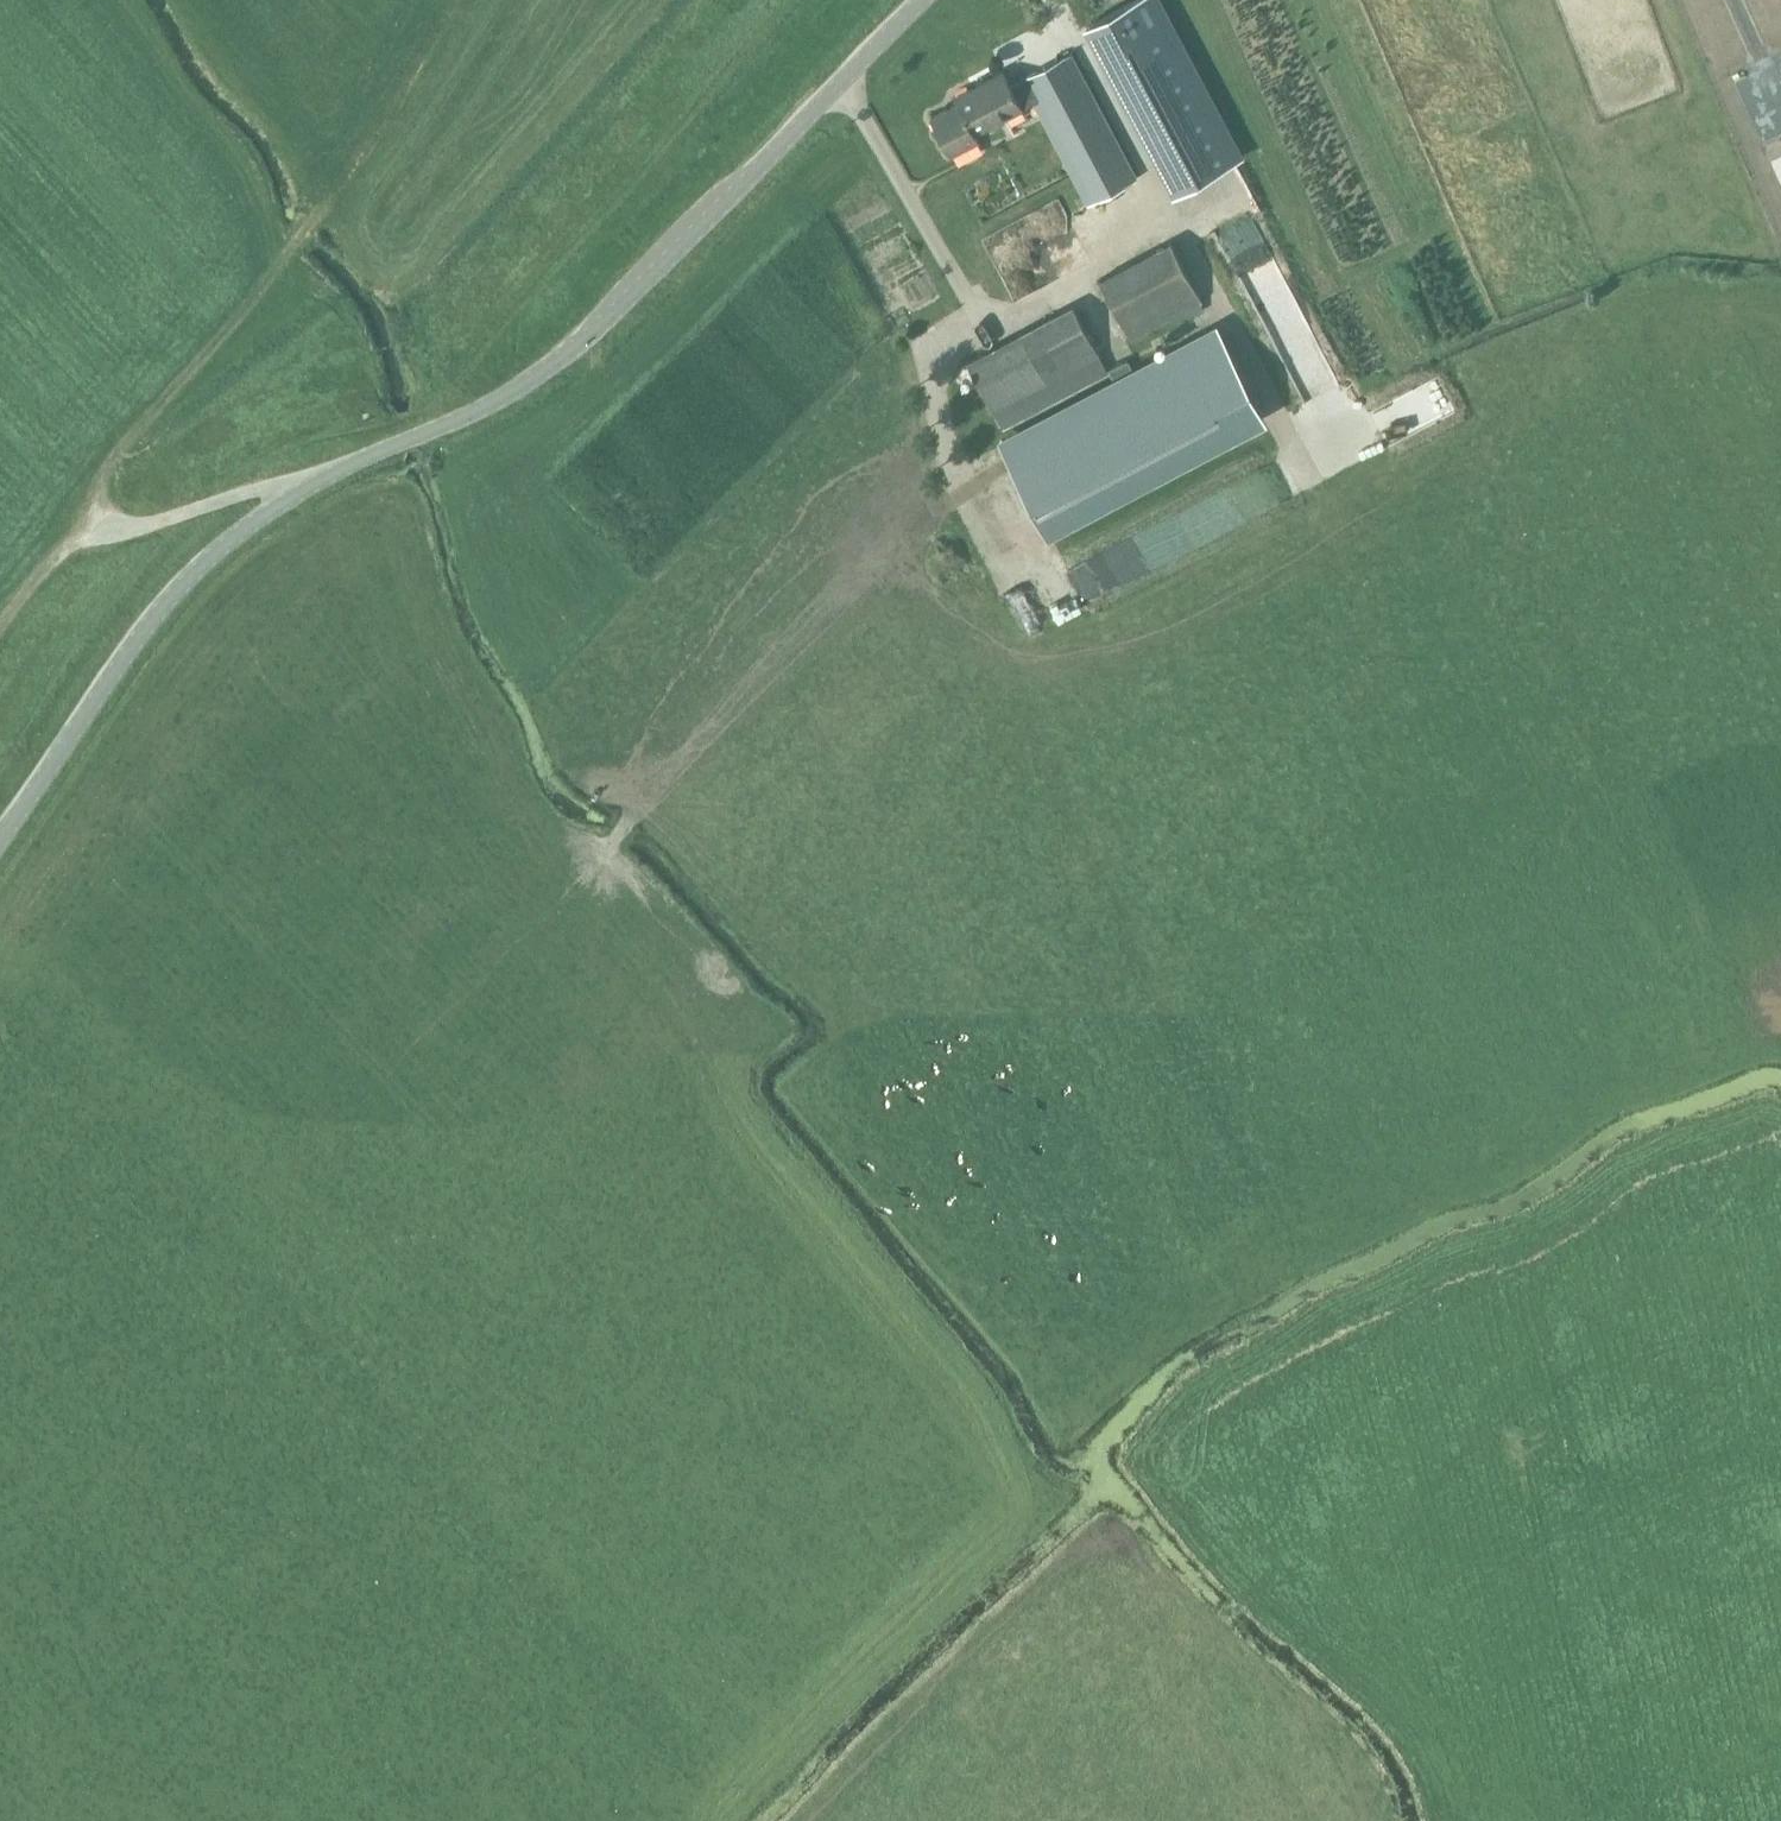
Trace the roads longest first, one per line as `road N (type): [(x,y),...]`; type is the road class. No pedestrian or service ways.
road 1 (unclassified): [(0,839),(164,598),(279,502),(474,413),(574,351),(925,0)]
road 2 (track): [(100,533),(96,481),(269,266),(367,126),(440,0)]
road 3 (track): [(100,533),(316,481)]
road 4 (track): [(0,638),(52,566),(100,533)]

